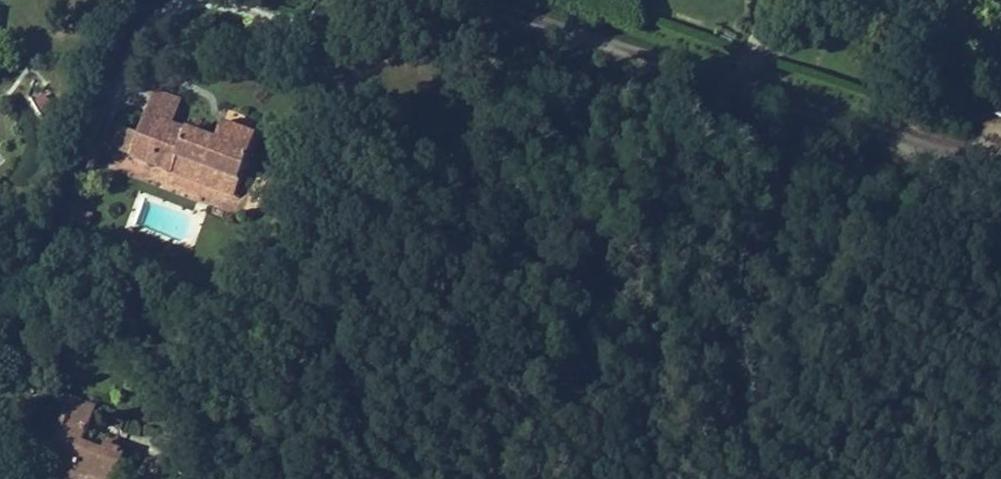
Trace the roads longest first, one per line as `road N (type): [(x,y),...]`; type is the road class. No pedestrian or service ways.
road 1 (residential): [(483,0),(967,168)]

